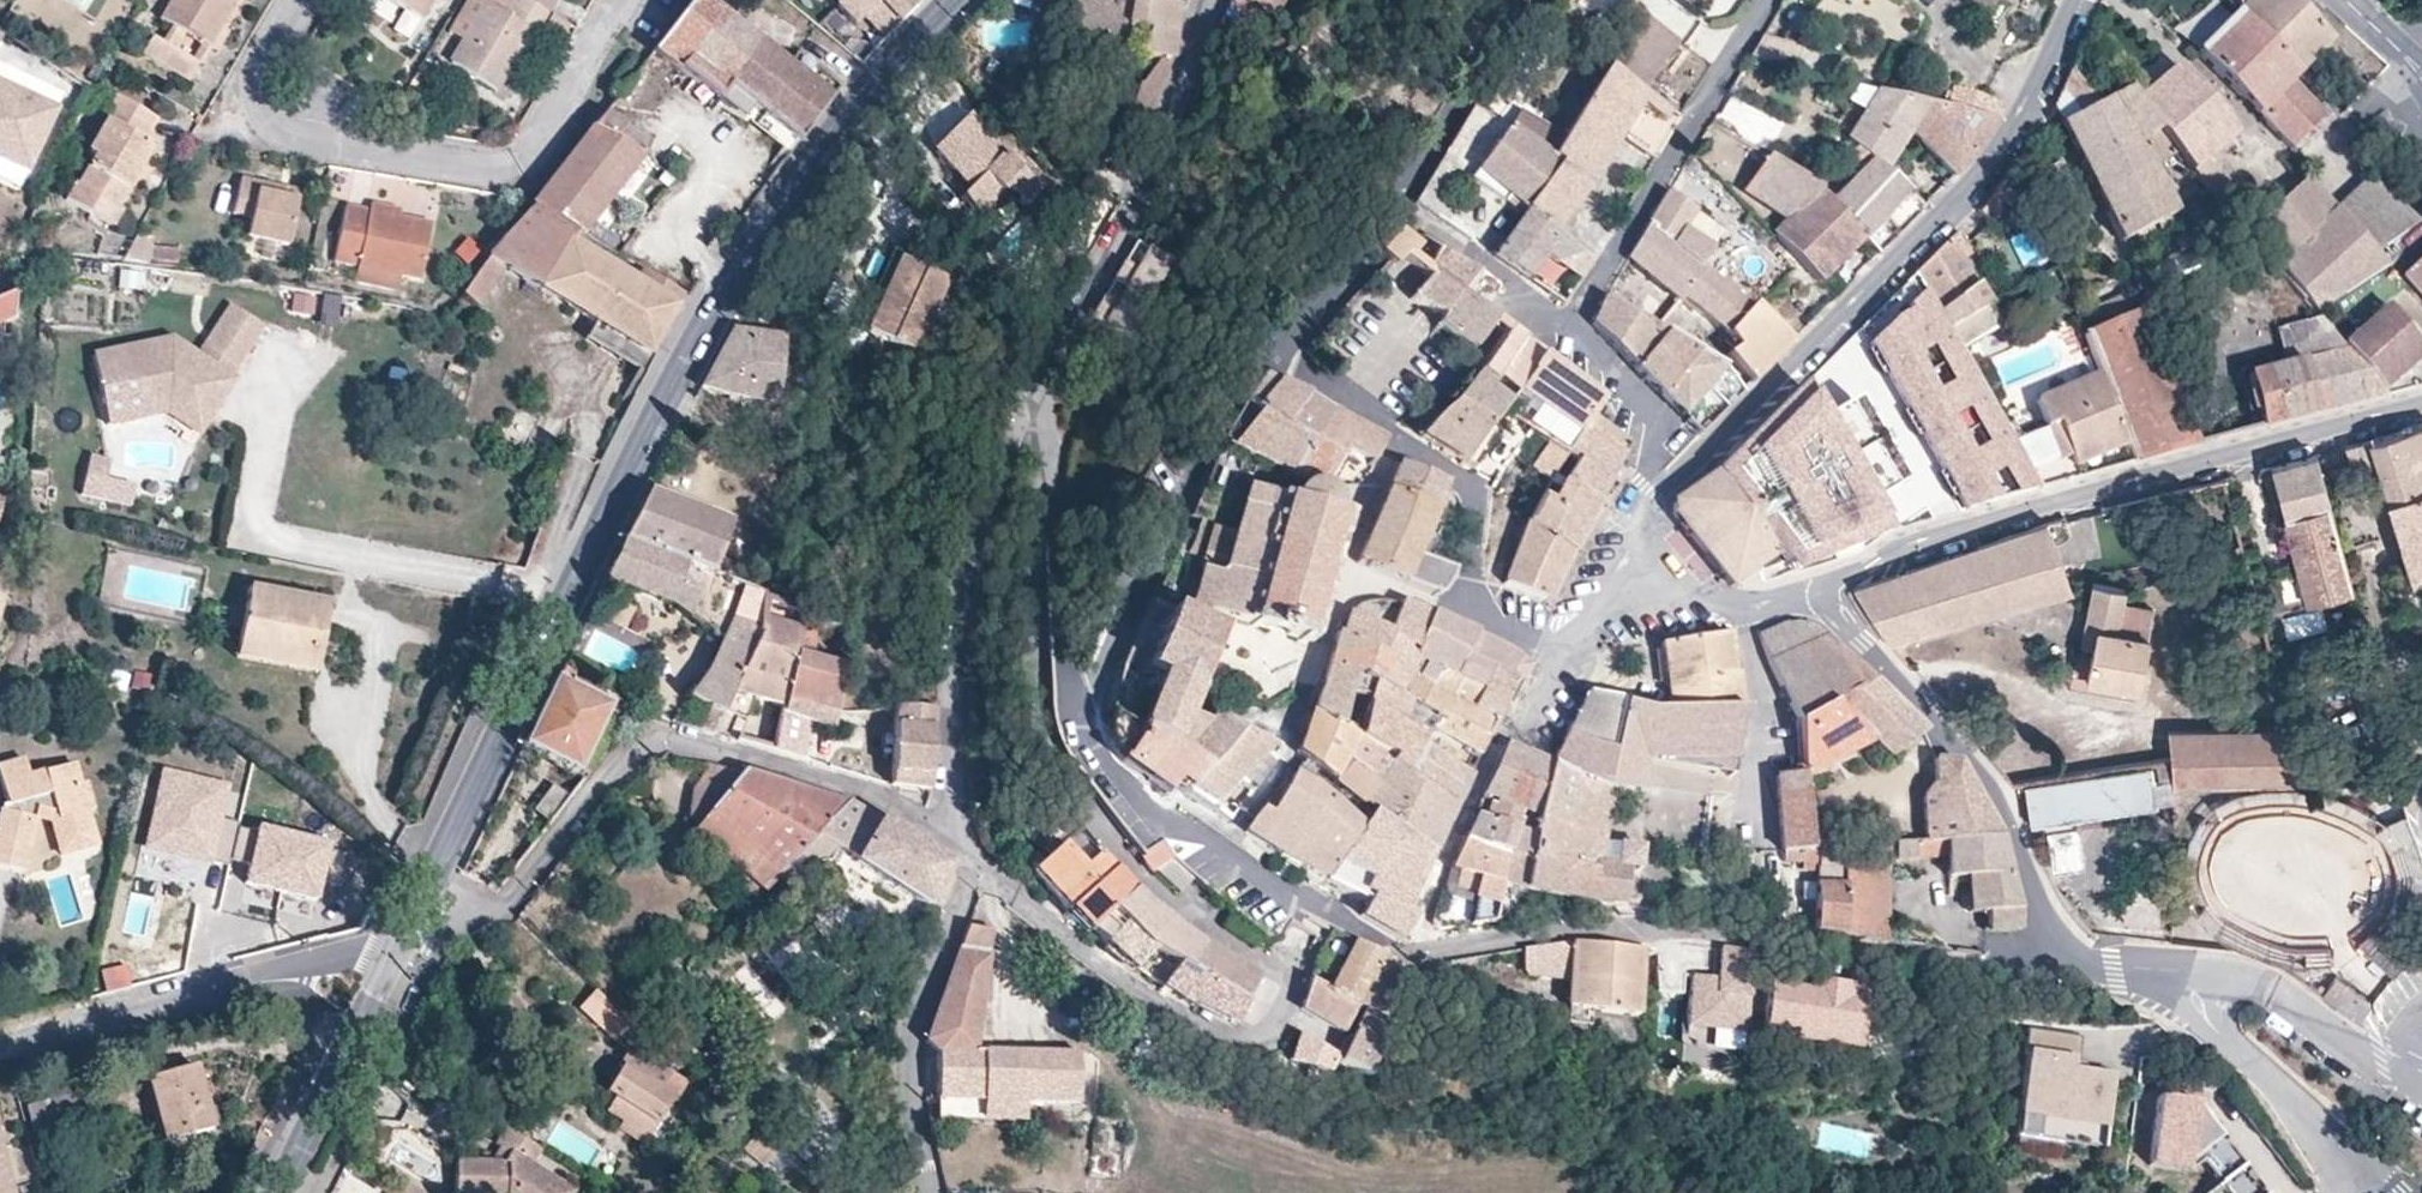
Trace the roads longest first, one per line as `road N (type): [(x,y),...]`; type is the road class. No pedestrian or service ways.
road 1 (residential): [(2054,963),(1988,971),(1729,933),(1635,930),(1532,936),(1416,957),(1306,908),(1166,816),(1110,766),(1080,716)]
road 2 (secondary): [(939,0),(890,42),(690,347),(419,906)]
road 3 (residential): [(1056,480),(1041,532),(1033,627),(1038,719),(1047,745),(1129,865),(1165,901),(1275,964),(1288,982),(1278,1021),(1255,1032),(1217,1029),(1125,979),(966,852)]
road 4 (residential): [(2081,0),(2048,80),(1989,173),(1717,447),(1654,496)]
road 5 (residential): [(966,852),(925,818),(848,786),(652,740),(628,752),(509,905),(452,917),(419,906)]
road 6 (residential): [(1810,594),(1955,531),(2421,405)]
road 7 (residential): [(297,0),(252,75),(267,121),(298,138),(509,178),(615,0)]
road 8 (residential): [(966,852),(956,749),(971,581),(1008,458),(1051,374)]
road 9 (residential): [(1810,594),(1968,753),(1999,796),(2054,963)]
road 10 (residential): [(1080,716),(1102,684),(1223,413),(1267,349)]
road 11 (residential): [(0,1043),(251,975),(377,952),(397,957)]
road 12 (residential): [(1051,374),(1125,231),(1212,0)]
road 13 (residential): [(1772,0),(1568,325)]
road 14 (residential): [(966,852),(906,1067),(932,1192)]
road 15 (secondary): [(397,957),(283,1192)]
road 16 (residential): [(2190,973),(2199,1014),(2355,1153)]
road 17 (residential): [(1397,211),(1518,0)]
road 18 (residential): [(1080,716),(1066,667),(1067,550),(1056,480)]
road 19 (residential): [(2383,1062),(2286,999),(2244,981),(2190,973)]
road 20 (residential): [(1397,211),(1568,325)]
road 21 (residential): [(1568,325),(1648,414),(1654,496)]
road 22 (residential): [(1401,440),(1474,498),(1469,605)]
road 23 (residential): [(1267,349),(1329,297),(1397,211)]
road 24 (residential): [(1642,572),(1673,593),(1739,609),(1810,594)]
road 25 (residential): [(1267,349),(1401,440)]
road 26 (residential): [(1343,573),(1401,440)]
road 27 (residential): [(2190,973),(2054,963)]
road 28 (residential): [(1343,573),(1436,606),(1469,605)]
road 29 (residential): [(1557,648),(1528,724),(1496,747)]

